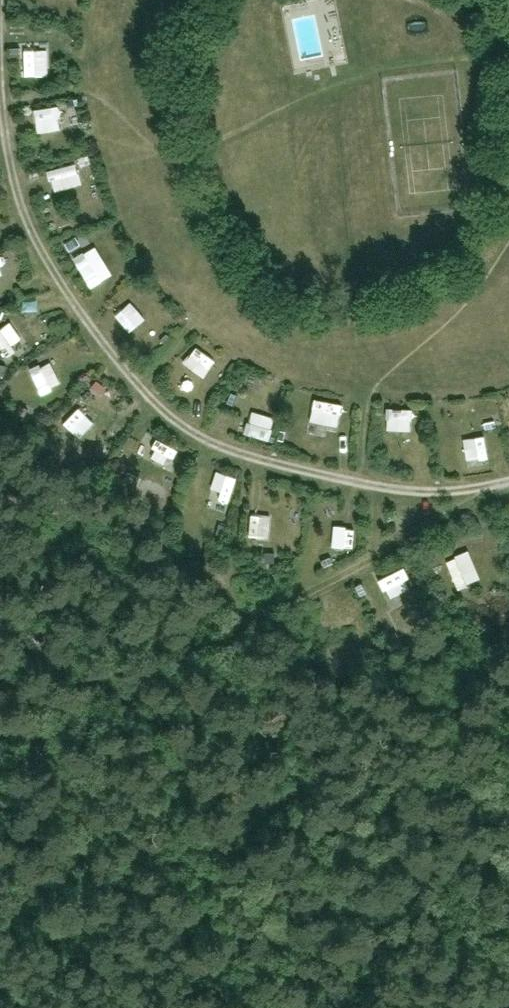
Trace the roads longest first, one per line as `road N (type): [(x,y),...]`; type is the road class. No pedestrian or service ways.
road 1 (track): [(0,69),(8,168),(80,322),(159,409),(250,463),(381,490),(508,479)]

